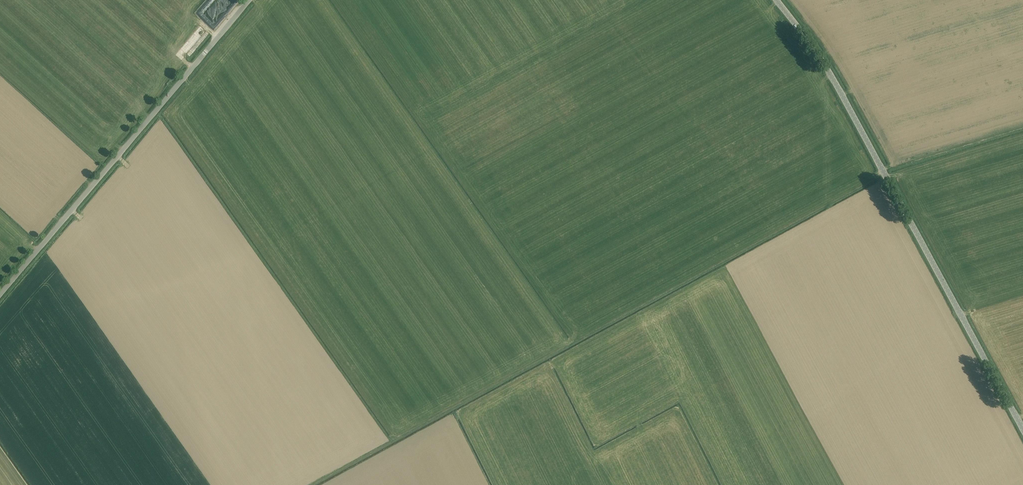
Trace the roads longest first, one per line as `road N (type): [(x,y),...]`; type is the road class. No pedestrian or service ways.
road 1 (tertiary): [(1022,429),(845,100),(777,0)]
road 2 (tertiary): [(0,292),(249,0)]

